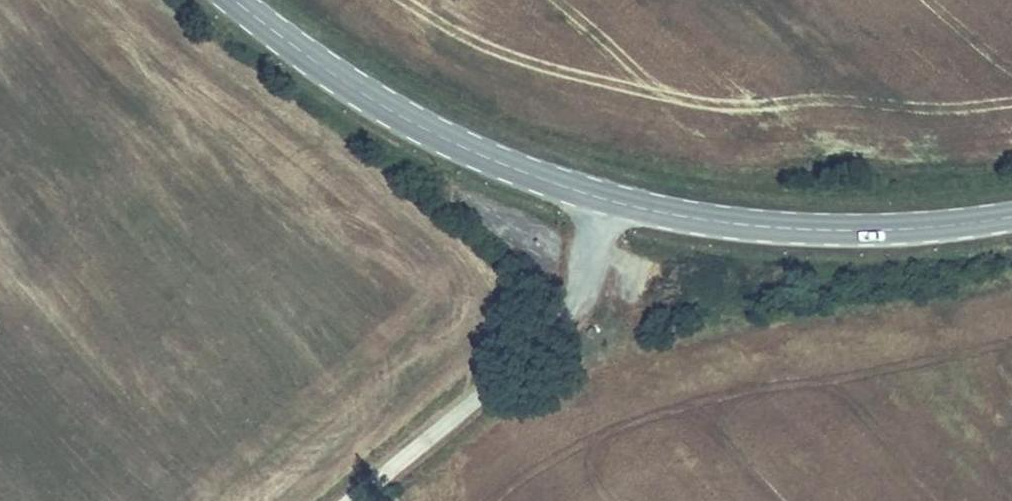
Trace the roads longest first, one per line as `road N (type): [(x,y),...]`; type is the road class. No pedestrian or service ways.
road 1 (secondary): [(234,0),(369,98),(433,133),(609,200),(678,216),(810,229),(1011,216)]
road 2 (track): [(609,200),(583,293),(558,331),(351,500)]

